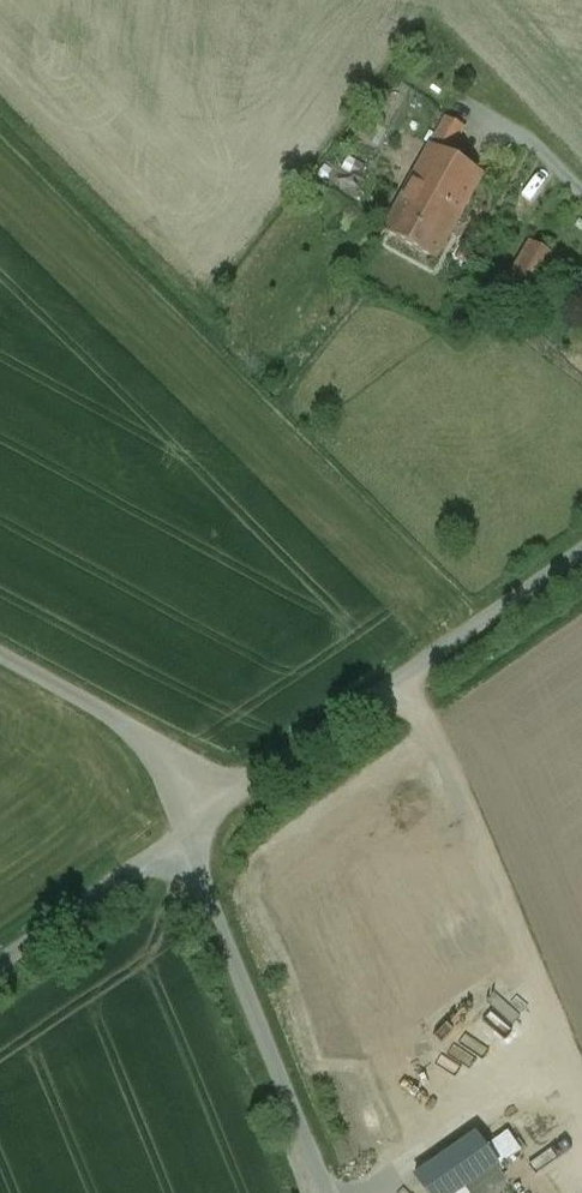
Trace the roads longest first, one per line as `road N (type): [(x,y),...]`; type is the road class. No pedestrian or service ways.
road 1 (unclassified): [(188,833),(581,561)]
road 2 (unclassified): [(188,833),(327,1192)]
road 3 (unclassified): [(0,658),(113,719),(150,754),(188,833)]
road 4 (unclassified): [(0,964),(188,833)]

